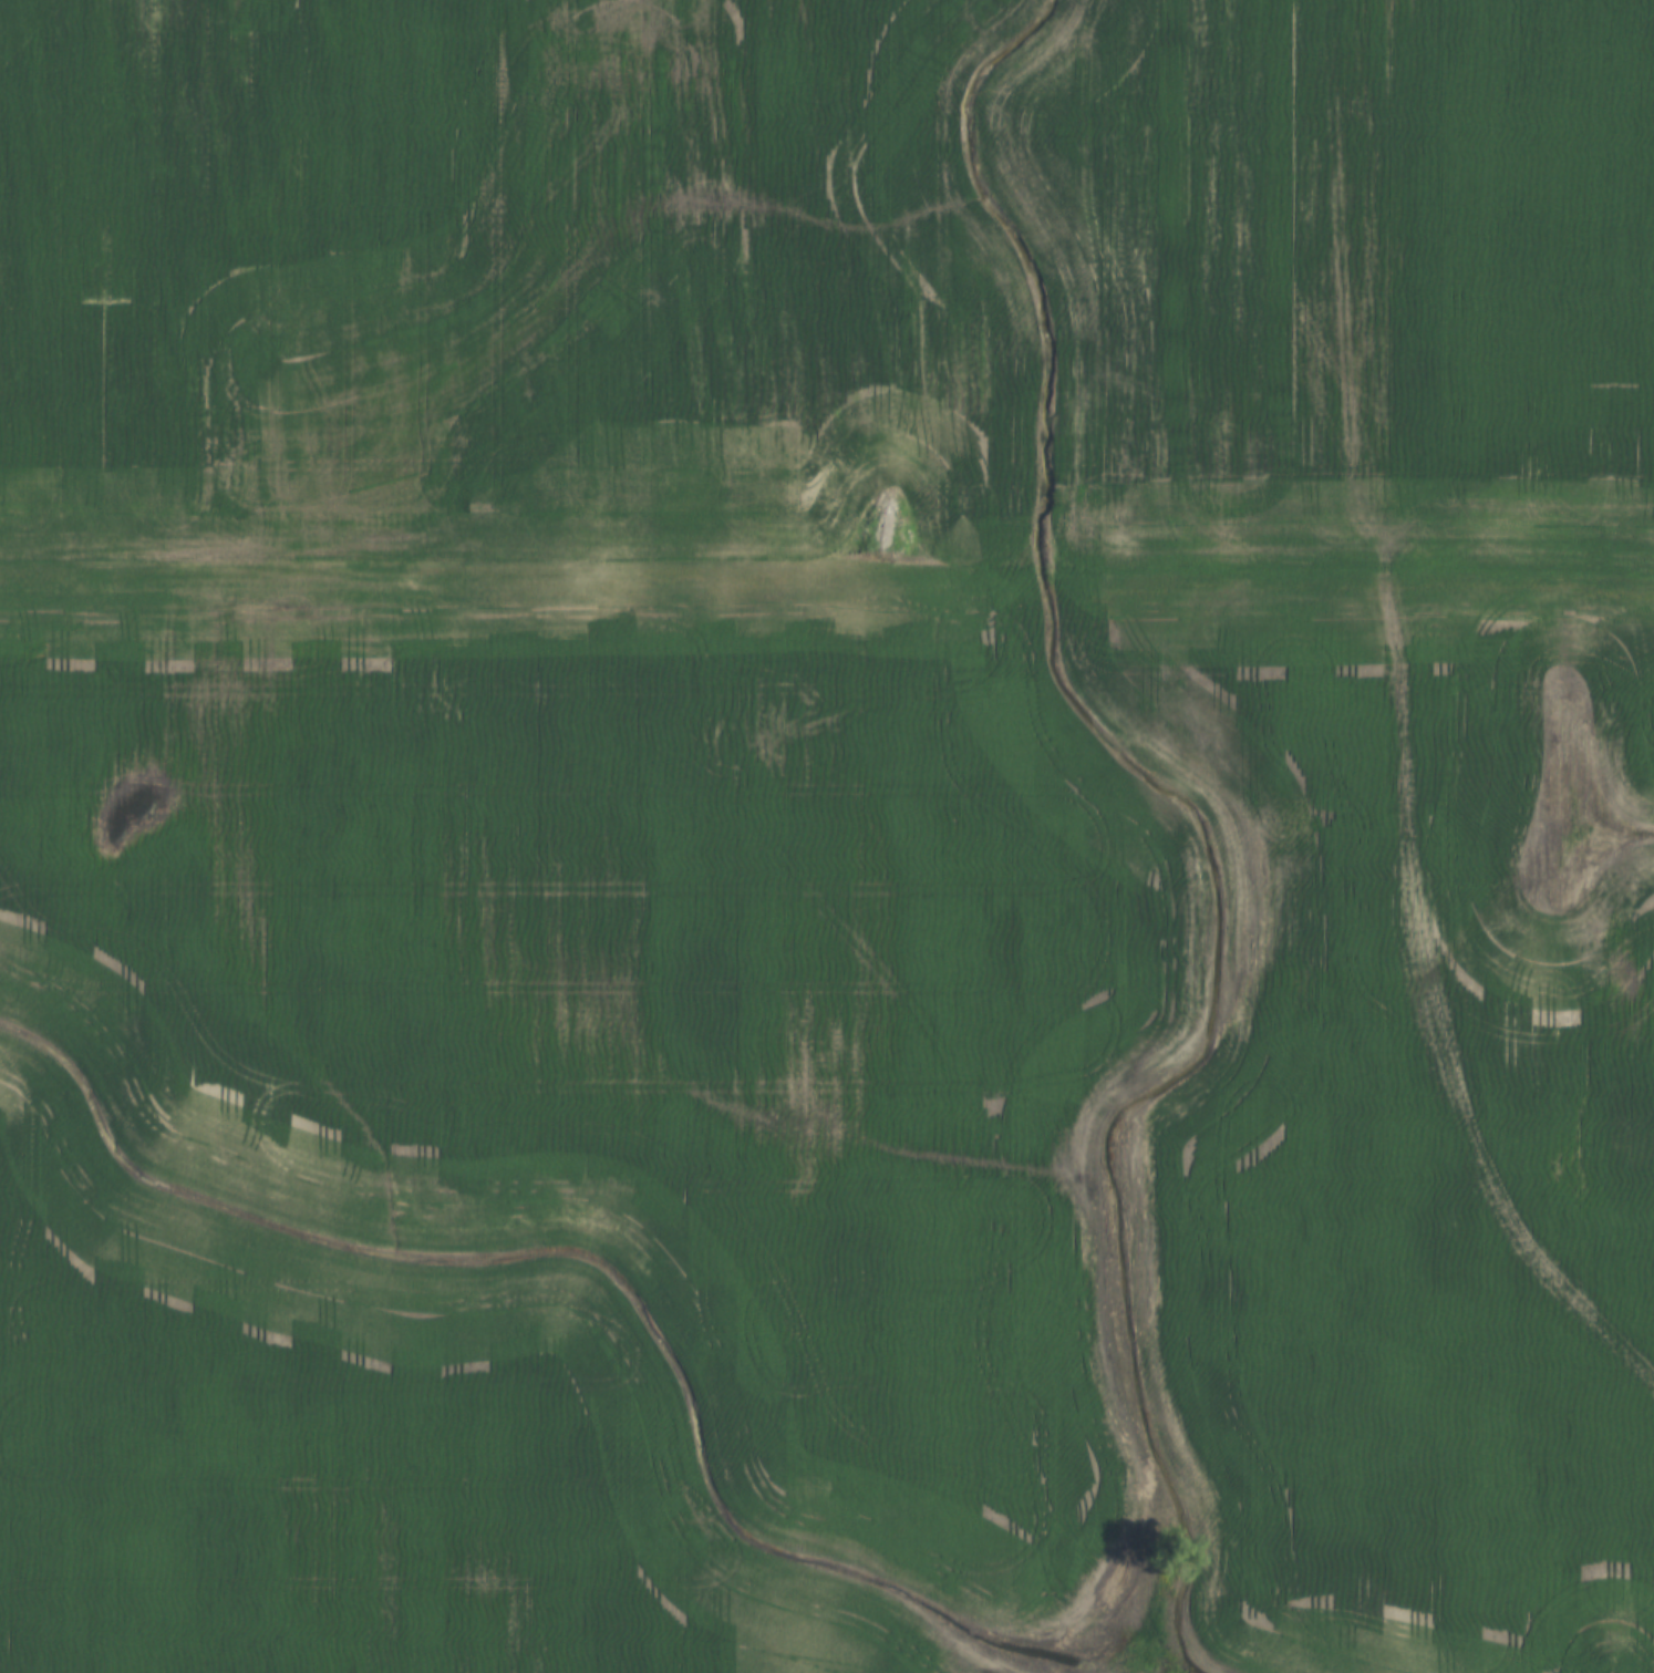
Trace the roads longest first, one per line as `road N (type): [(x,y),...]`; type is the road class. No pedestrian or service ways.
road 1 (track): [(1653,553),(1103,539),(943,463),(881,462),(566,535),(0,548)]

